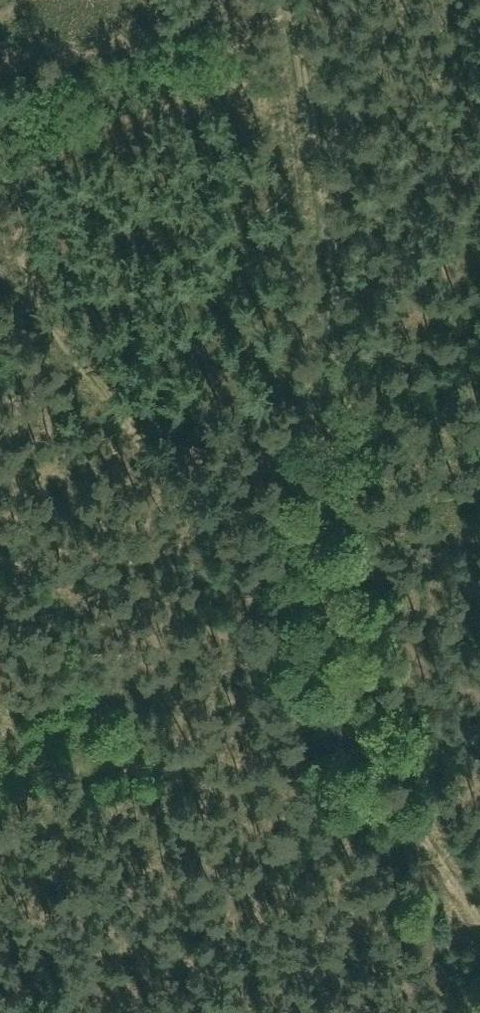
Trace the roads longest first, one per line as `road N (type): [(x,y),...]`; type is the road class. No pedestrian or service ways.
road 1 (track): [(297,9),(333,340),(307,531),(361,749),(479,935)]
road 2 (track): [(307,531),(266,535),(194,516),(109,471),(0,258)]

